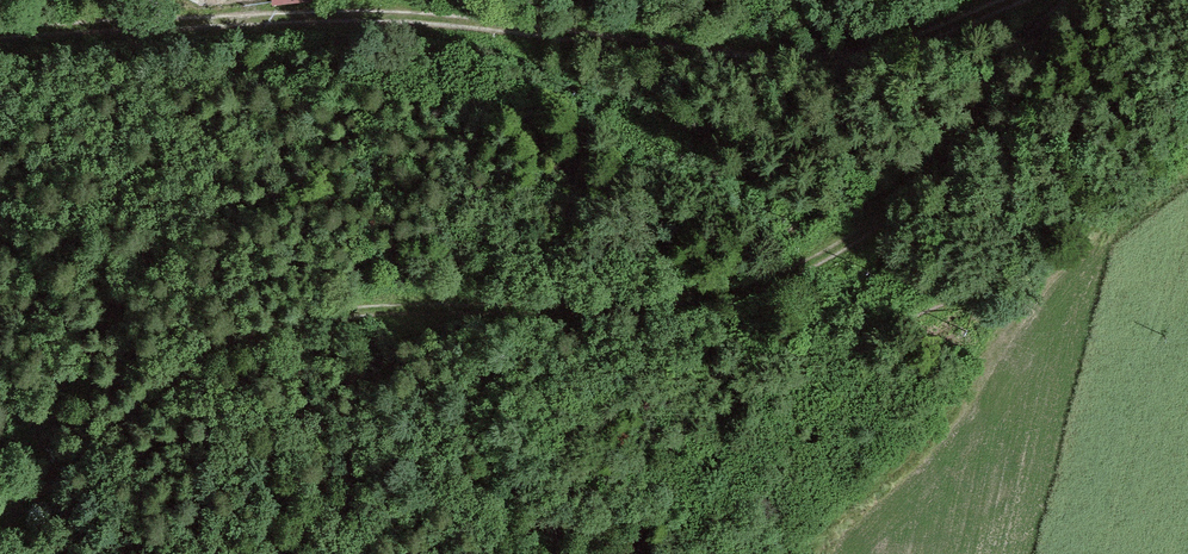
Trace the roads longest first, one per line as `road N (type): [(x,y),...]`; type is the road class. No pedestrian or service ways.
road 1 (track): [(0,517),(207,351),(274,328),(391,303),(590,308),(770,282),(869,229),(926,185),(1034,0)]
road 2 (track): [(1005,0),(908,41),(816,60),(663,50),(479,23),(0,34)]

